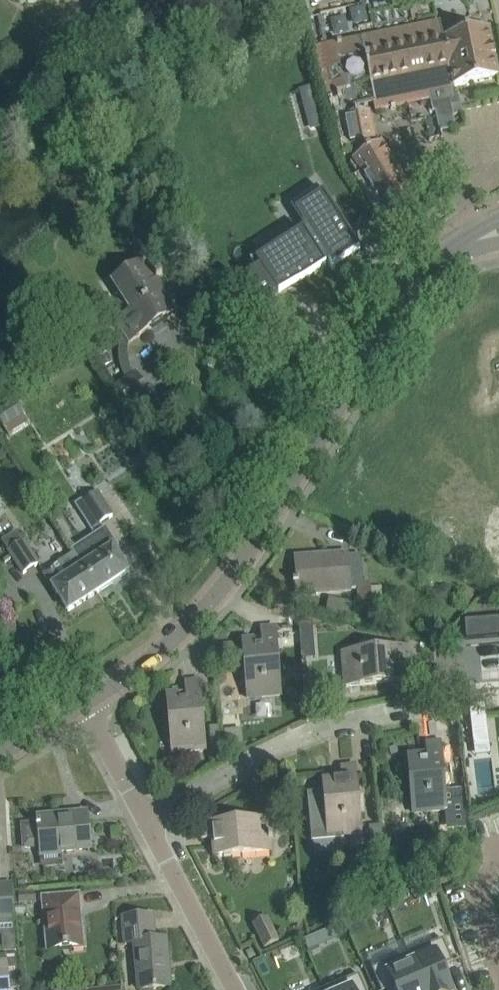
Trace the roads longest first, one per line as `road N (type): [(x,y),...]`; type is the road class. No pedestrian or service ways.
road 1 (residential): [(85,701),(140,666),(236,568),(388,327)]
road 2 (residential): [(139,810),(341,712),(438,694),(450,685),(450,641)]
road 3 (residential): [(236,989),(139,810)]
road 4 (residential): [(139,810),(85,701)]

